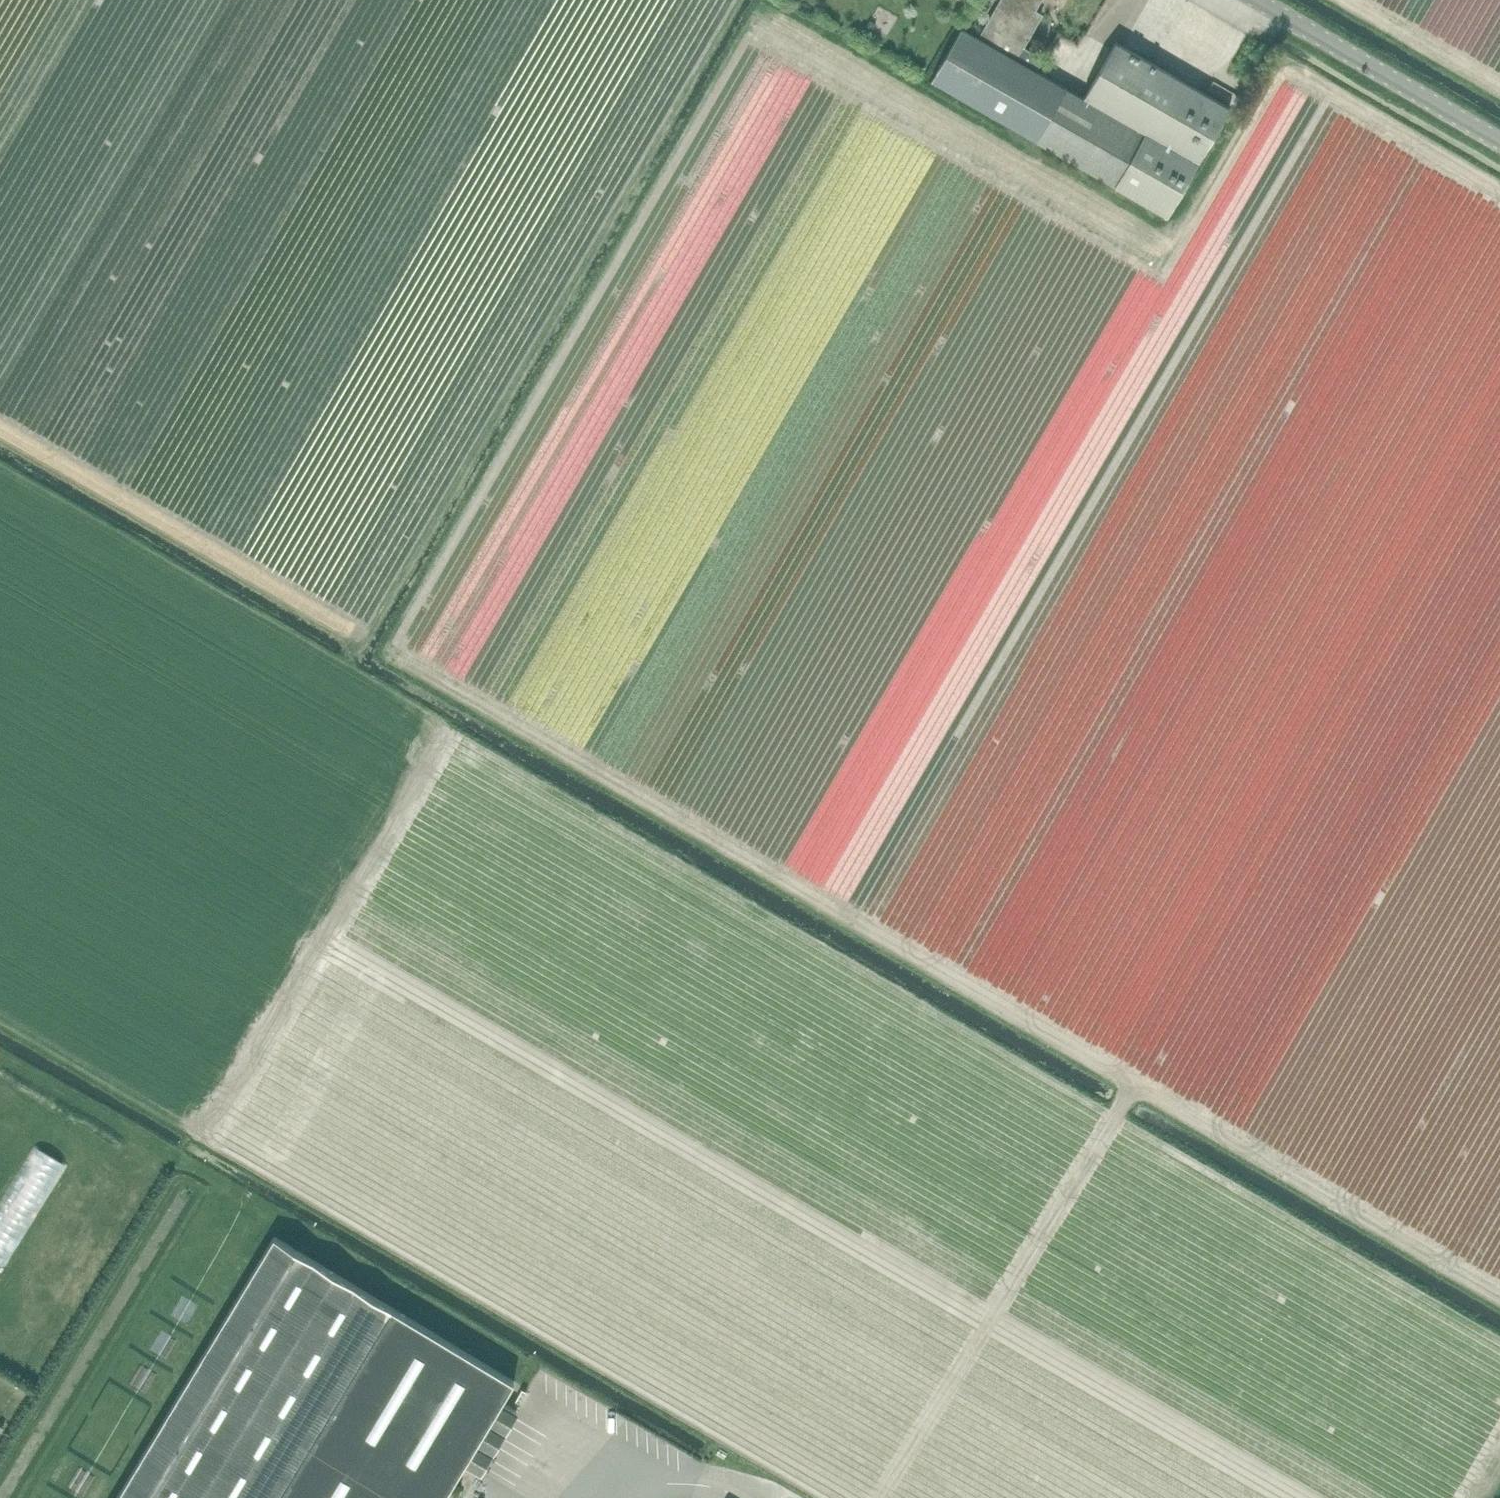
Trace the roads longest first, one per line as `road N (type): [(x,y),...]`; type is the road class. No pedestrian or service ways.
road 1 (unclassified): [(1499,141),(1256,0)]

